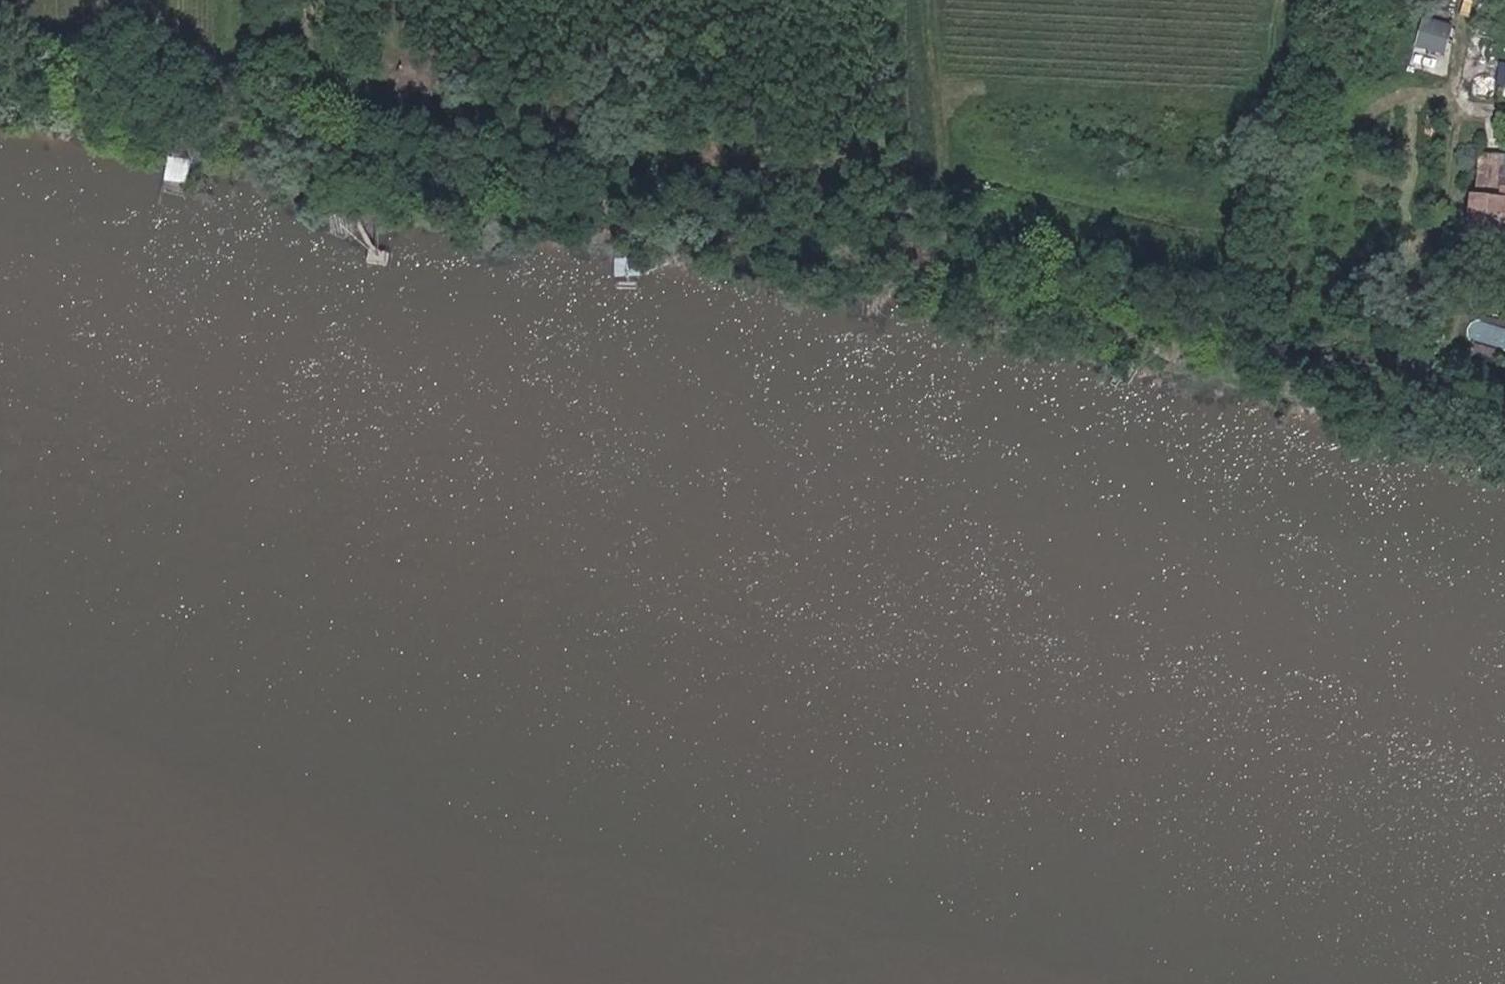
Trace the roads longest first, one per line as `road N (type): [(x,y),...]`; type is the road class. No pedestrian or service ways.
road 1 (track): [(334,136),(318,0)]

